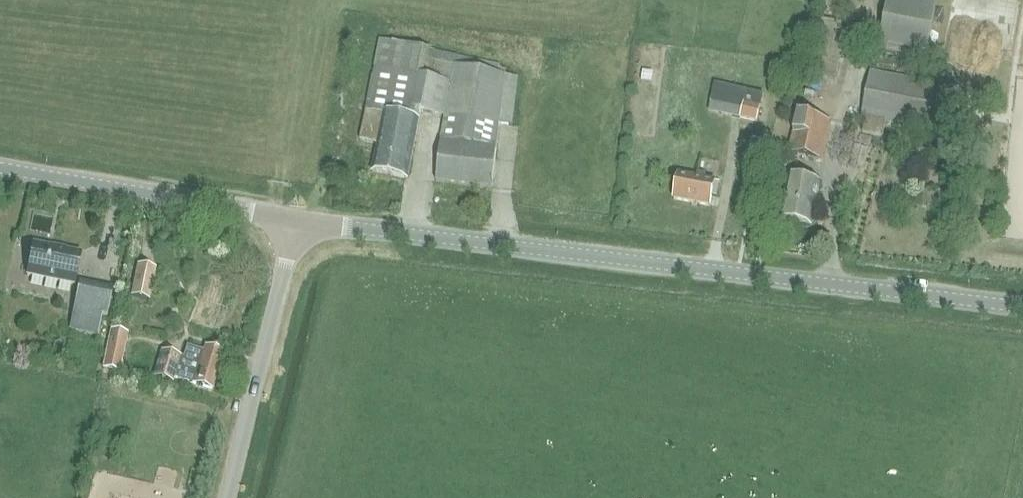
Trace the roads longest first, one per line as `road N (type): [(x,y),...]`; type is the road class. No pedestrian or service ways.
road 1 (tertiary): [(1022,309),(294,222)]
road 2 (tertiary): [(294,222),(0,167)]
road 3 (unclassified): [(228,497),(294,222)]

